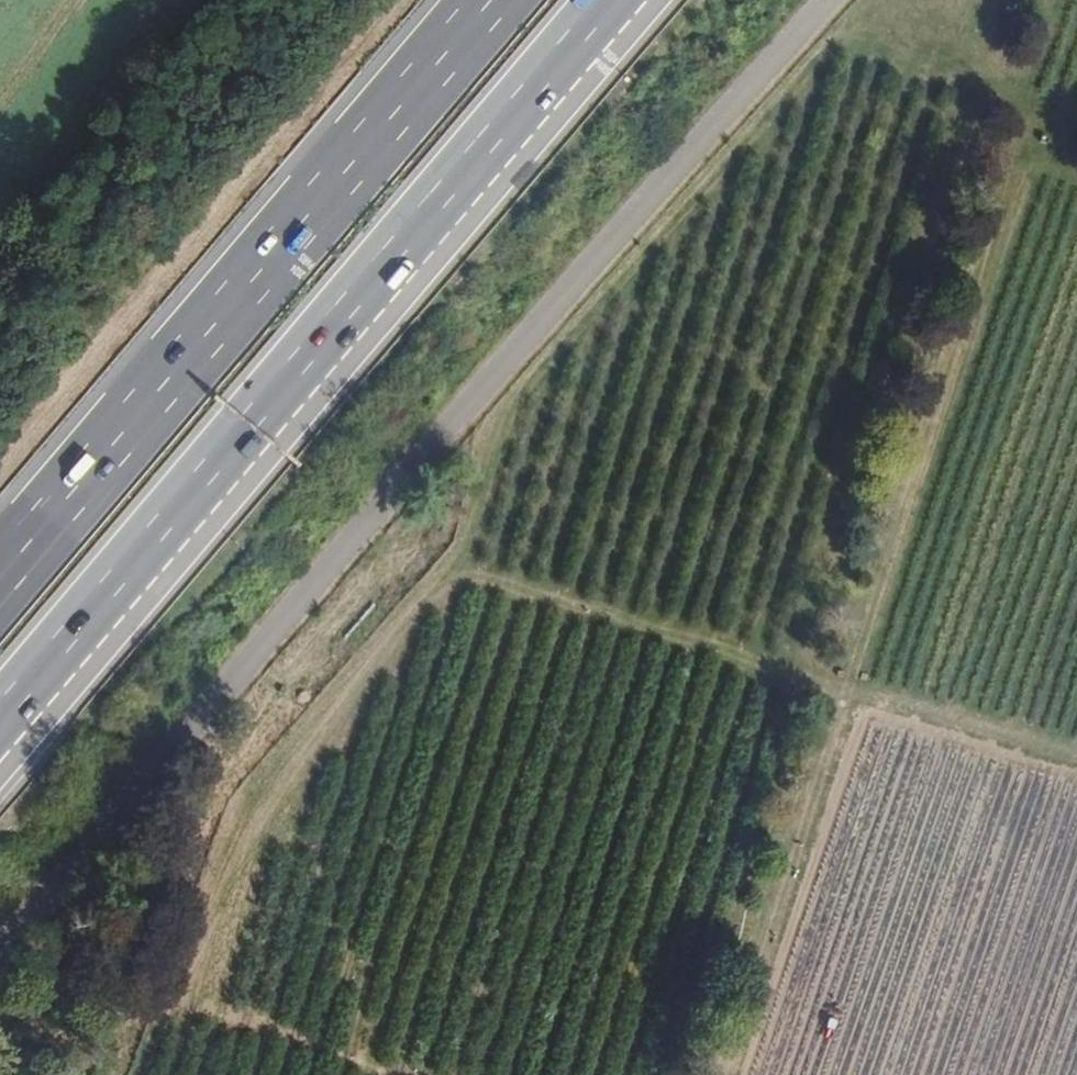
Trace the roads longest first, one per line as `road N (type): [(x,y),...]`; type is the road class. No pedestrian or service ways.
road 1 (track): [(163,1002),(238,804),(449,567),(1076,764)]
road 2 (track): [(726,1074),(1065,0)]
road 3 (motorway): [(0,731),(620,0)]
road 4 (motorway): [(491,0),(0,577)]
road 5 (track): [(138,1074),(163,1002),(408,1074)]
road 6 (track): [(1076,118),(848,36)]

